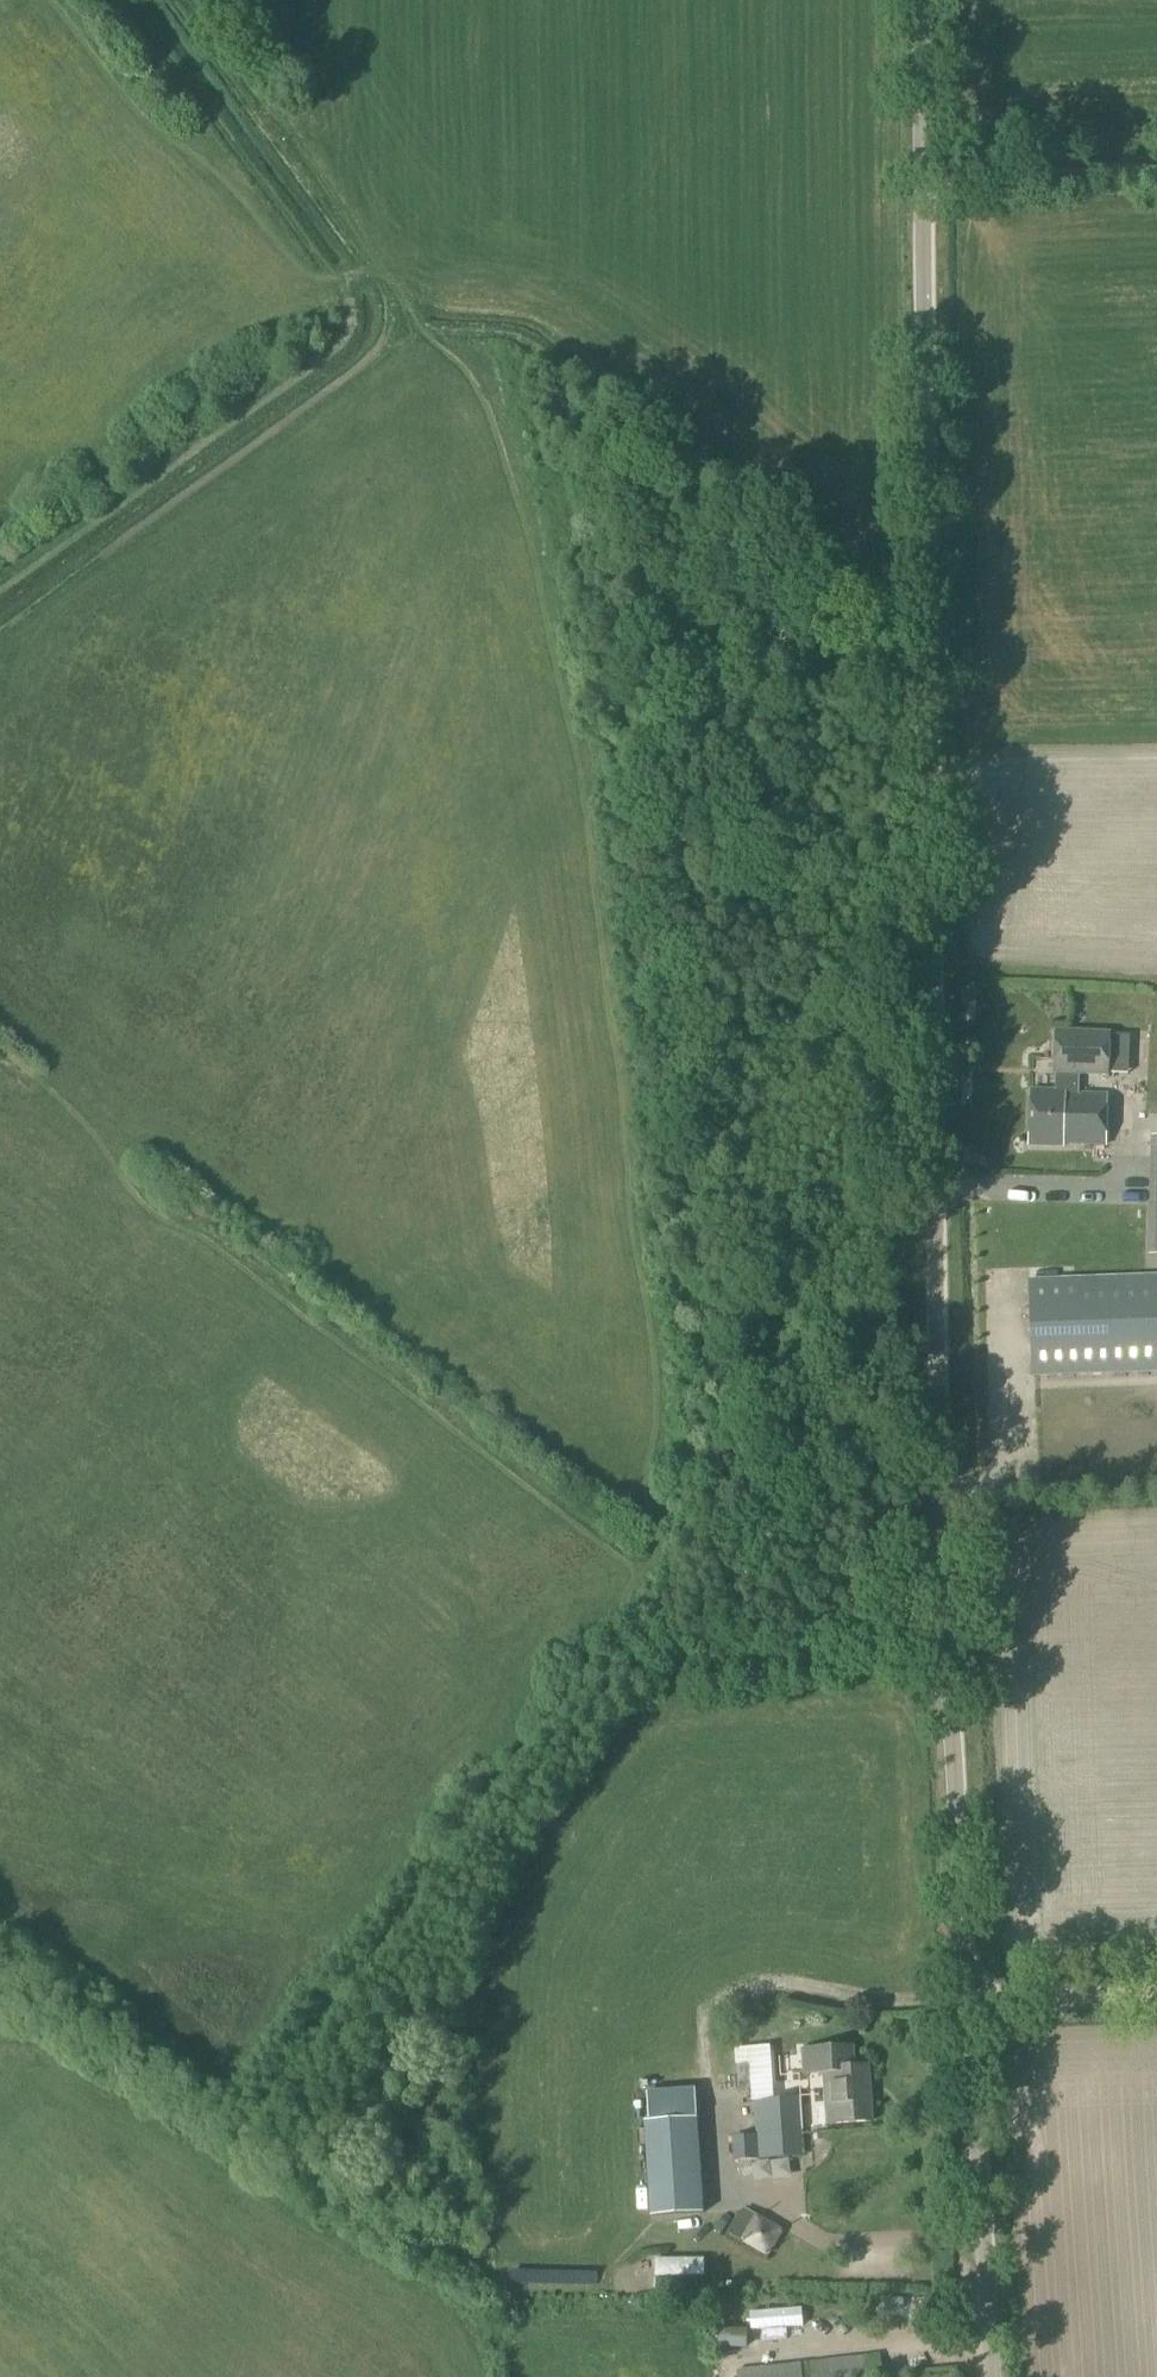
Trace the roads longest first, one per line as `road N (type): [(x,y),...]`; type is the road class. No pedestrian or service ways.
road 1 (unclassified): [(995,2376),(950,1663),(922,0)]
road 2 (track): [(968,1994),(1156,1991)]

